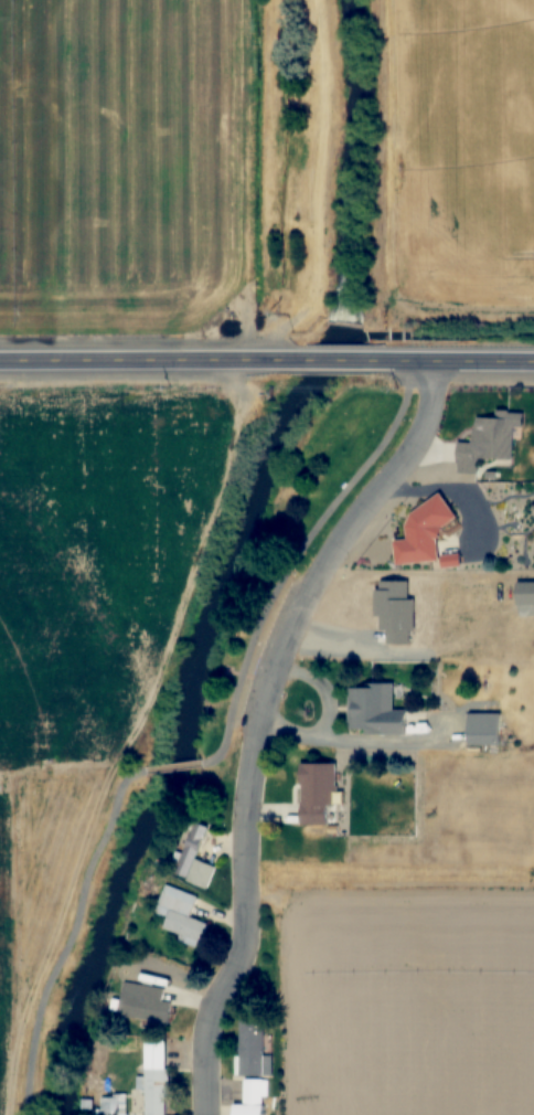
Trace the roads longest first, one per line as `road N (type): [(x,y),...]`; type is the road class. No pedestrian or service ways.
road 1 (residential): [(209,1114),(207,1042),(250,903),(252,764),(280,648),(328,556),(423,432),(435,361)]
road 2 (track): [(318,0),(324,52),(314,302),(282,329),(277,361)]
road 3 (secondary): [(293,361),(0,363)]
road 4 (secondary): [(533,363),(374,361)]

